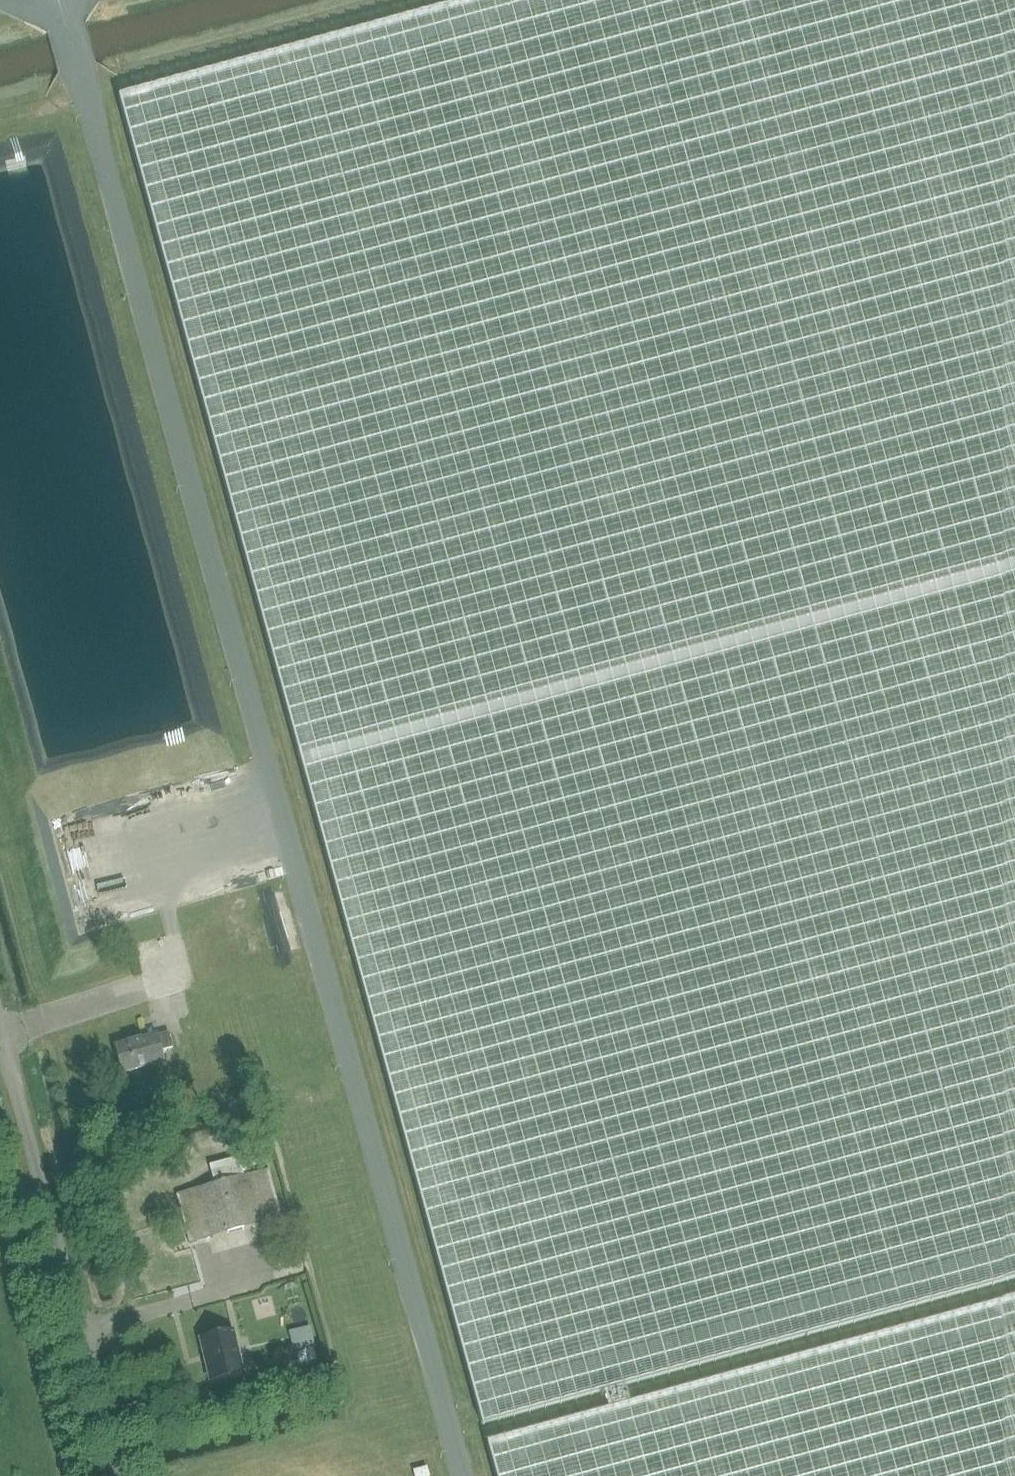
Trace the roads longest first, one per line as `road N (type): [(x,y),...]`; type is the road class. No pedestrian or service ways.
road 1 (unclassified): [(121,1475),(0,1034)]

